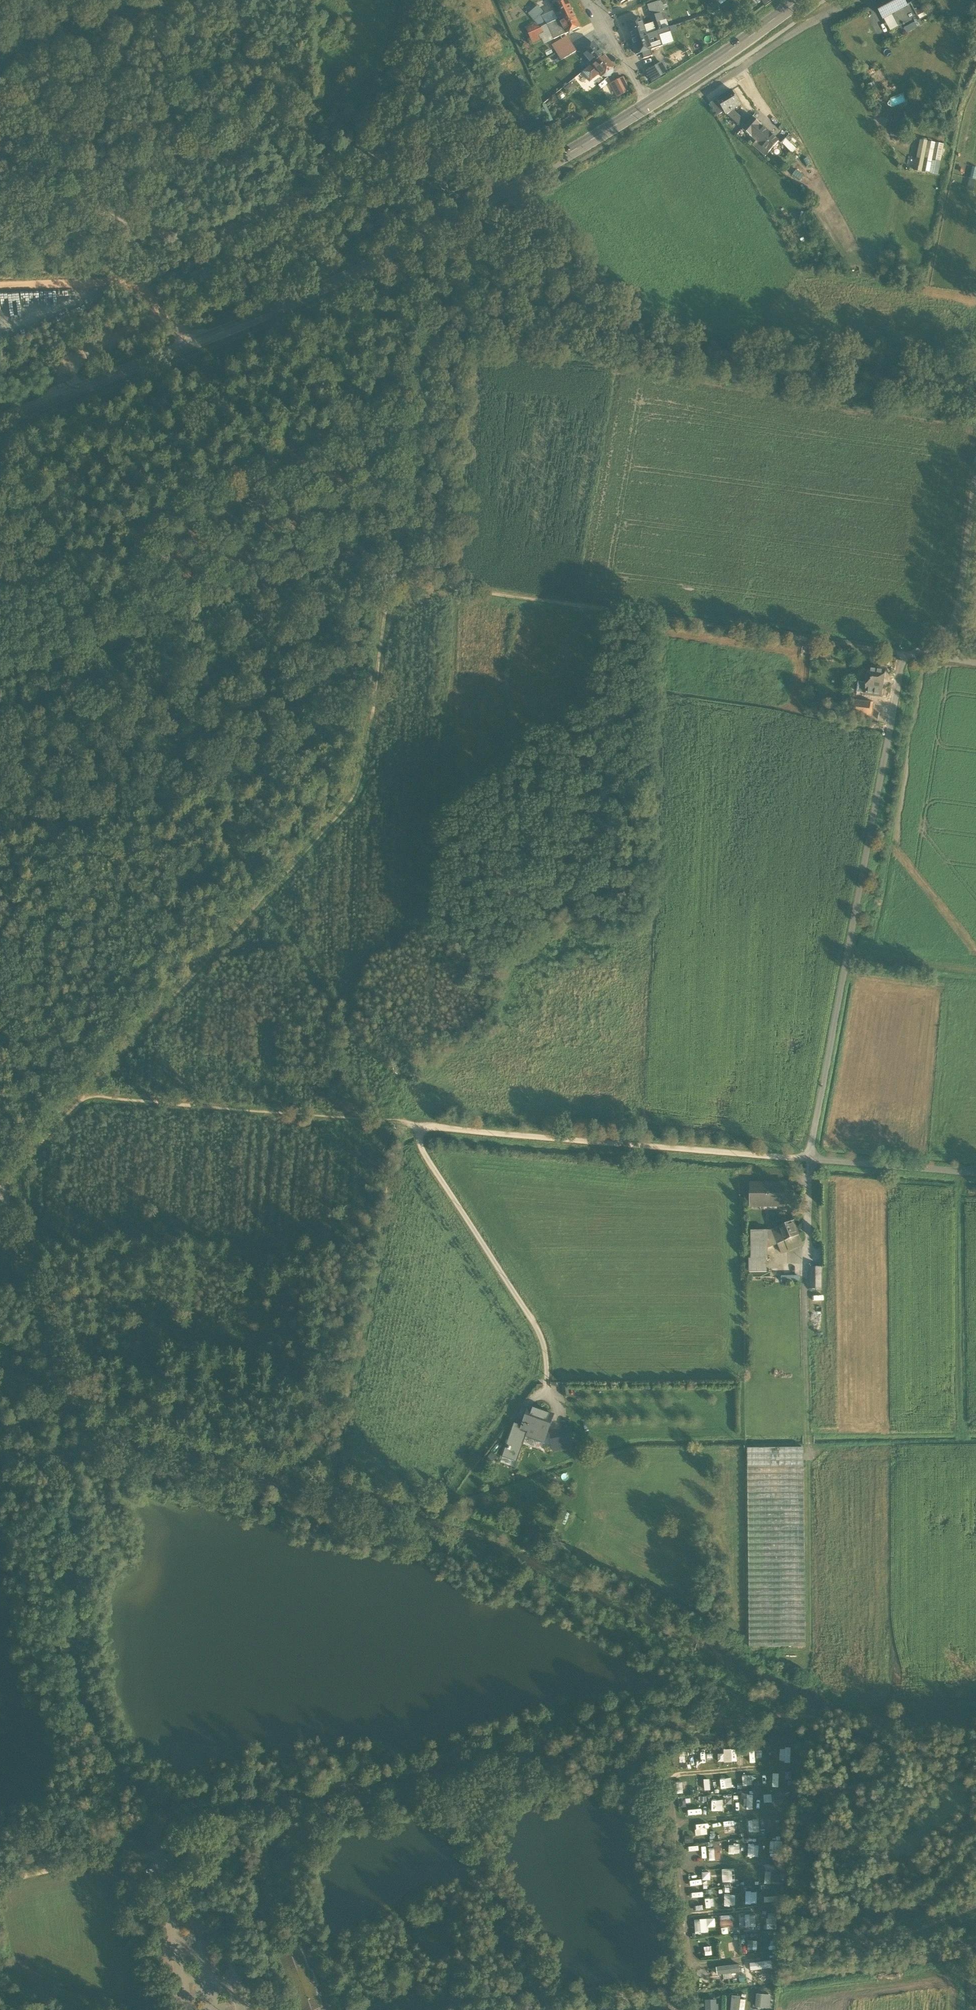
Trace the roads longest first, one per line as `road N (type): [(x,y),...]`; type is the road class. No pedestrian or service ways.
road 1 (unclassified): [(267,2009),(164,1849),(74,1680),(69,1494),(59,1442),(70,1396),(0,1211)]
road 2 (track): [(83,1096),(808,1159)]
road 3 (secondary): [(0,420),(307,296),(648,105)]
road 4 (track): [(391,578),(911,656)]
road 5 (unclassified): [(808,1159),(902,665),(911,656)]
road 6 (track): [(391,578),(358,788),(264,898)]
road 7 (track): [(60,1448),(402,1532)]
road 8 (track): [(104,647),(327,560),(391,578)]
road 9 (track): [(962,1172),(963,1442)]
road 10 (track): [(264,898),(83,1096)]
road 11 (track): [(200,339),(128,283),(0,285)]
road 12 (secondary): [(648,105),(801,0)]
road 13 (residential): [(708,92),(855,0)]
road 14 (track): [(372,153),(407,106),(450,0)]
road 15 (unclassified): [(808,1159),(975,1173)]
road 16 (track): [(180,322),(153,326),(74,363),(63,394)]
road 17 (track): [(507,189),(503,178),(474,166),(399,164),(372,153)]
road 18 (residential): [(955,618),(975,480)]
road 19 (track): [(975,972),(847,959)]
road 20 (track): [(0,1185),(83,1096)]

